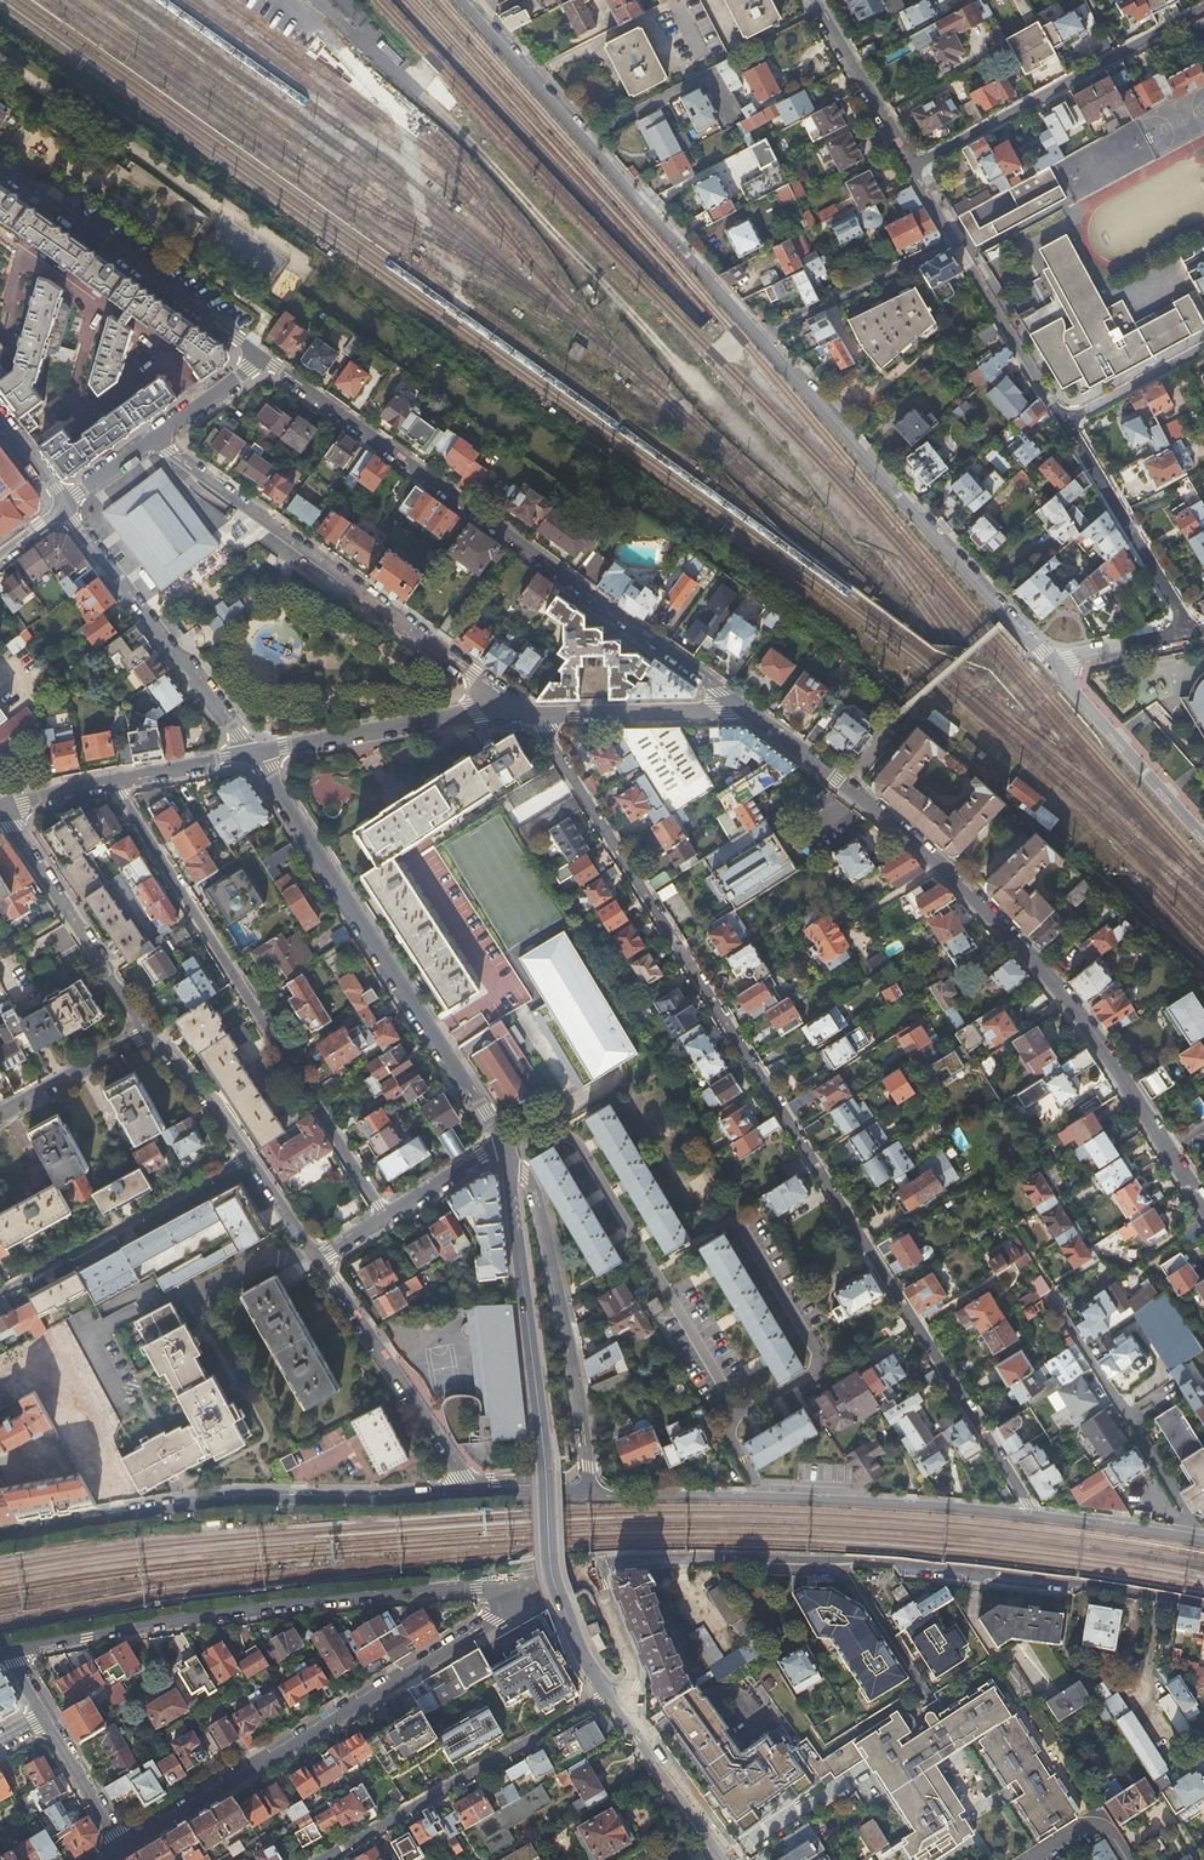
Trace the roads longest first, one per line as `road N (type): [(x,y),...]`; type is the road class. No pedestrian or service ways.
road 1 (residential): [(536,714),(1029,1515)]
road 2 (residential): [(1166,1147),(1059,984),(909,834),(741,708)]
road 3 (residential): [(741,708),(262,358)]
road 4 (residential): [(612,1697),(581,1652),(552,1573),(546,1463),(508,1169)]
road 5 (residential): [(385,1216),(113,781)]
road 6 (residential): [(7,1650),(272,1604),(505,1582)]
road 7 (residential): [(505,1582),(509,1607),(487,1632),(123,1849)]
road 8 (residential): [(0,1536),(242,1497),(476,1493)]
road 9 (residential): [(503,1142),(254,752)]
road 10 (residential): [(155,438),(519,713)]
road 11 (residential): [(757,336),(461,0)]
road 12 (residential): [(1058,664),(1026,642),(757,336)]
road 13 (residential): [(590,1496),(812,1499),(1029,1515)]
road 14 (residential): [(1203,1605),(840,1560)]
road 15 (residential): [(590,1496),(577,1387),(537,1193),(508,1169)]
road 16 (residential): [(320,1859),(612,1697)]
road 17 (residential): [(910,167),(1203,8)]
road 18 (residential): [(262,358),(0,170)]
road 19 (residential): [(67,504),(143,618),(254,752)]
road 20 (residential): [(318,1257),(476,1493)]
road 21 (residential): [(1052,1292),(1187,1514),(1187,1538)]
road 22 (residential): [(246,1158),(0,1292)]
road 23 (residential): [(254,752),(476,713),(519,713)]
road 24 (residential): [(5,812),(147,1033)]
road 25 (residential): [(840,1560),(594,1567)]
road 26 (residential): [(1058,664),(1071,690),(1203,839)]
road 27 (residential): [(1061,425),(1177,613)]
road 28 (residential): [(757,336),(954,242)]
road 29 (residential): [(954,242),(1061,425)]
road 30 (residential): [(536,714),(741,708)]
road 31 (residential): [(730,1859),(612,1697)]
road 32 (residential): [(810,0),(910,167)]
road 33 (residential): [(0,1113),(147,1033)]
road 34 (residential): [(925,1700),(840,1560)]
road 35 (residential): [(1061,425),(1203,348)]
road 36 (residential): [(1029,1515),(1187,1538)]
road 37 (residential): [(147,1033),(246,1158)]
road 38 (residential): [(123,1849),(43,1718)]
road 39 (residential): [(612,1697),(627,1690),(634,1673),(594,1567)]
road 40 (residential): [(254,752),(113,781)]
road 41 (residential): [(385,1216),(503,1142)]
road 42 (residential): [(262,358),(155,438)]
road 43 (residential): [(1182,634),(1058,664)]
road 44 (residential): [(246,1158),(318,1257)]

